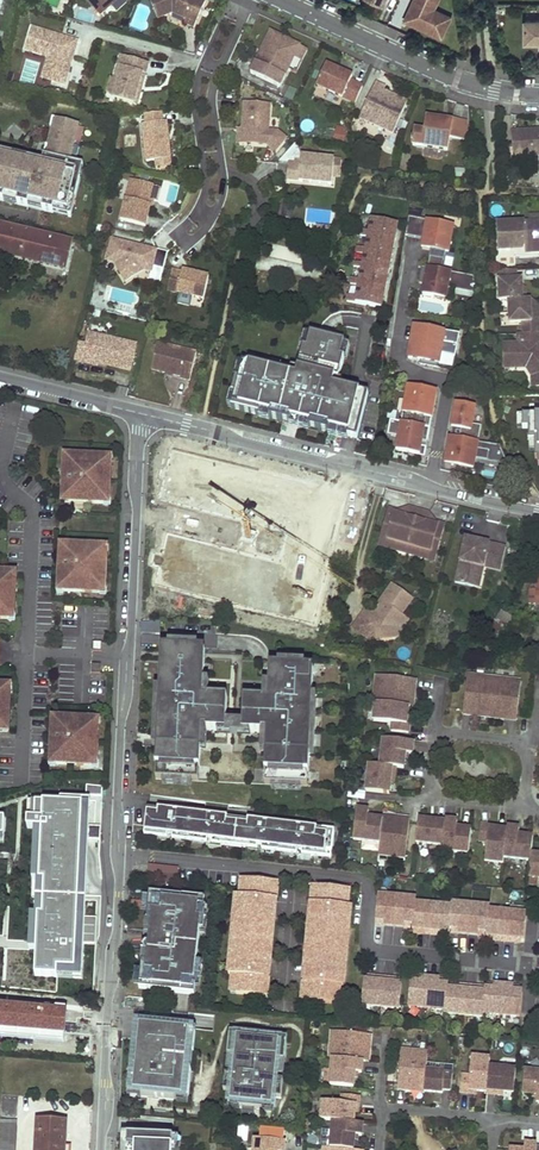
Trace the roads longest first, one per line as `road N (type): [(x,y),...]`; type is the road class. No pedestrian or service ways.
road 1 (residential): [(106,1149),(142,414)]
road 2 (residential): [(142,414),(538,513)]
road 3 (residential): [(205,63),(195,103),(206,187),(180,232),(187,241),(209,223),(224,187),(212,100),(220,70)]
road 4 (residential): [(525,804),(527,748),(441,736),(433,745),(435,793),(447,801),(511,809)]
road 5 (residential): [(279,0),(453,78),(538,95)]
road 6 (residential): [(0,380),(142,414)]

